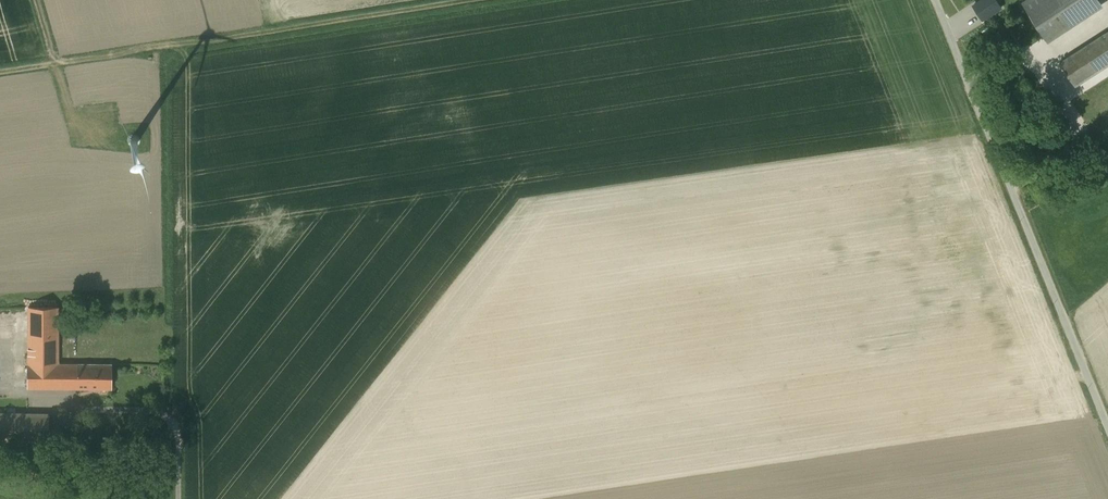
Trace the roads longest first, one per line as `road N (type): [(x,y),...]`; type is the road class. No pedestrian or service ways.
road 1 (unclassified): [(932,0),(1107,436)]
road 2 (track): [(454,0),(0,74)]

